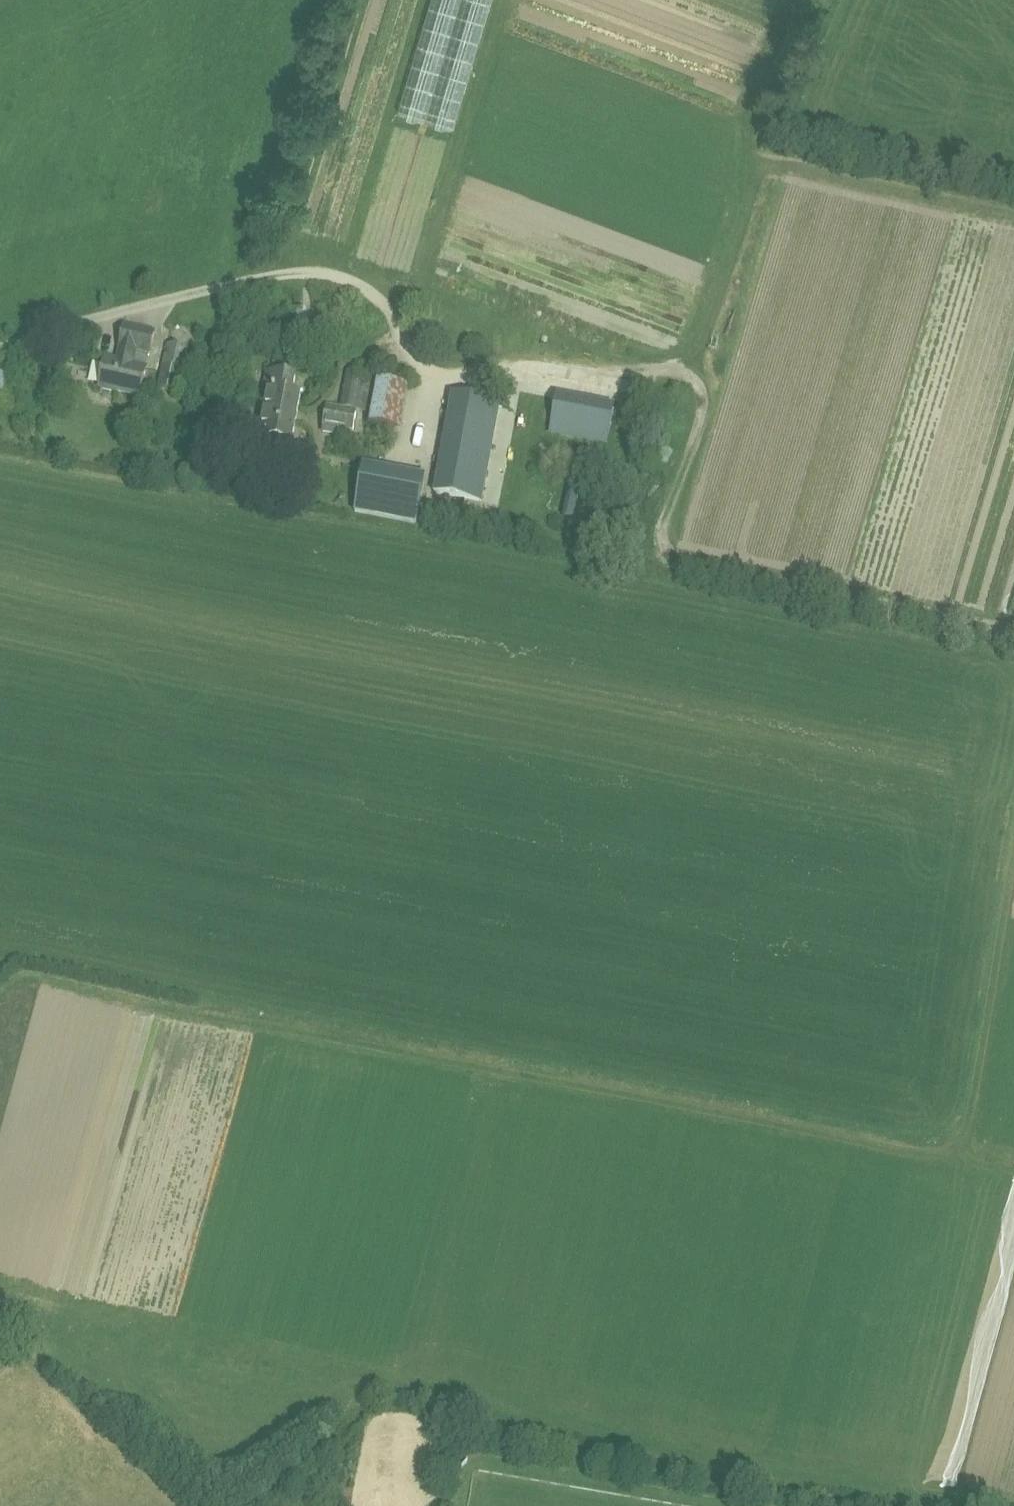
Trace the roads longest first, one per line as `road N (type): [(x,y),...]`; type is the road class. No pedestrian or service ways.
road 1 (track): [(429,384),(540,357),(690,377),(702,387),(701,404),(658,538),(670,562),(1013,638)]
road 2 (track): [(406,337),(505,0)]
road 3 (track): [(1013,856),(961,1151)]

